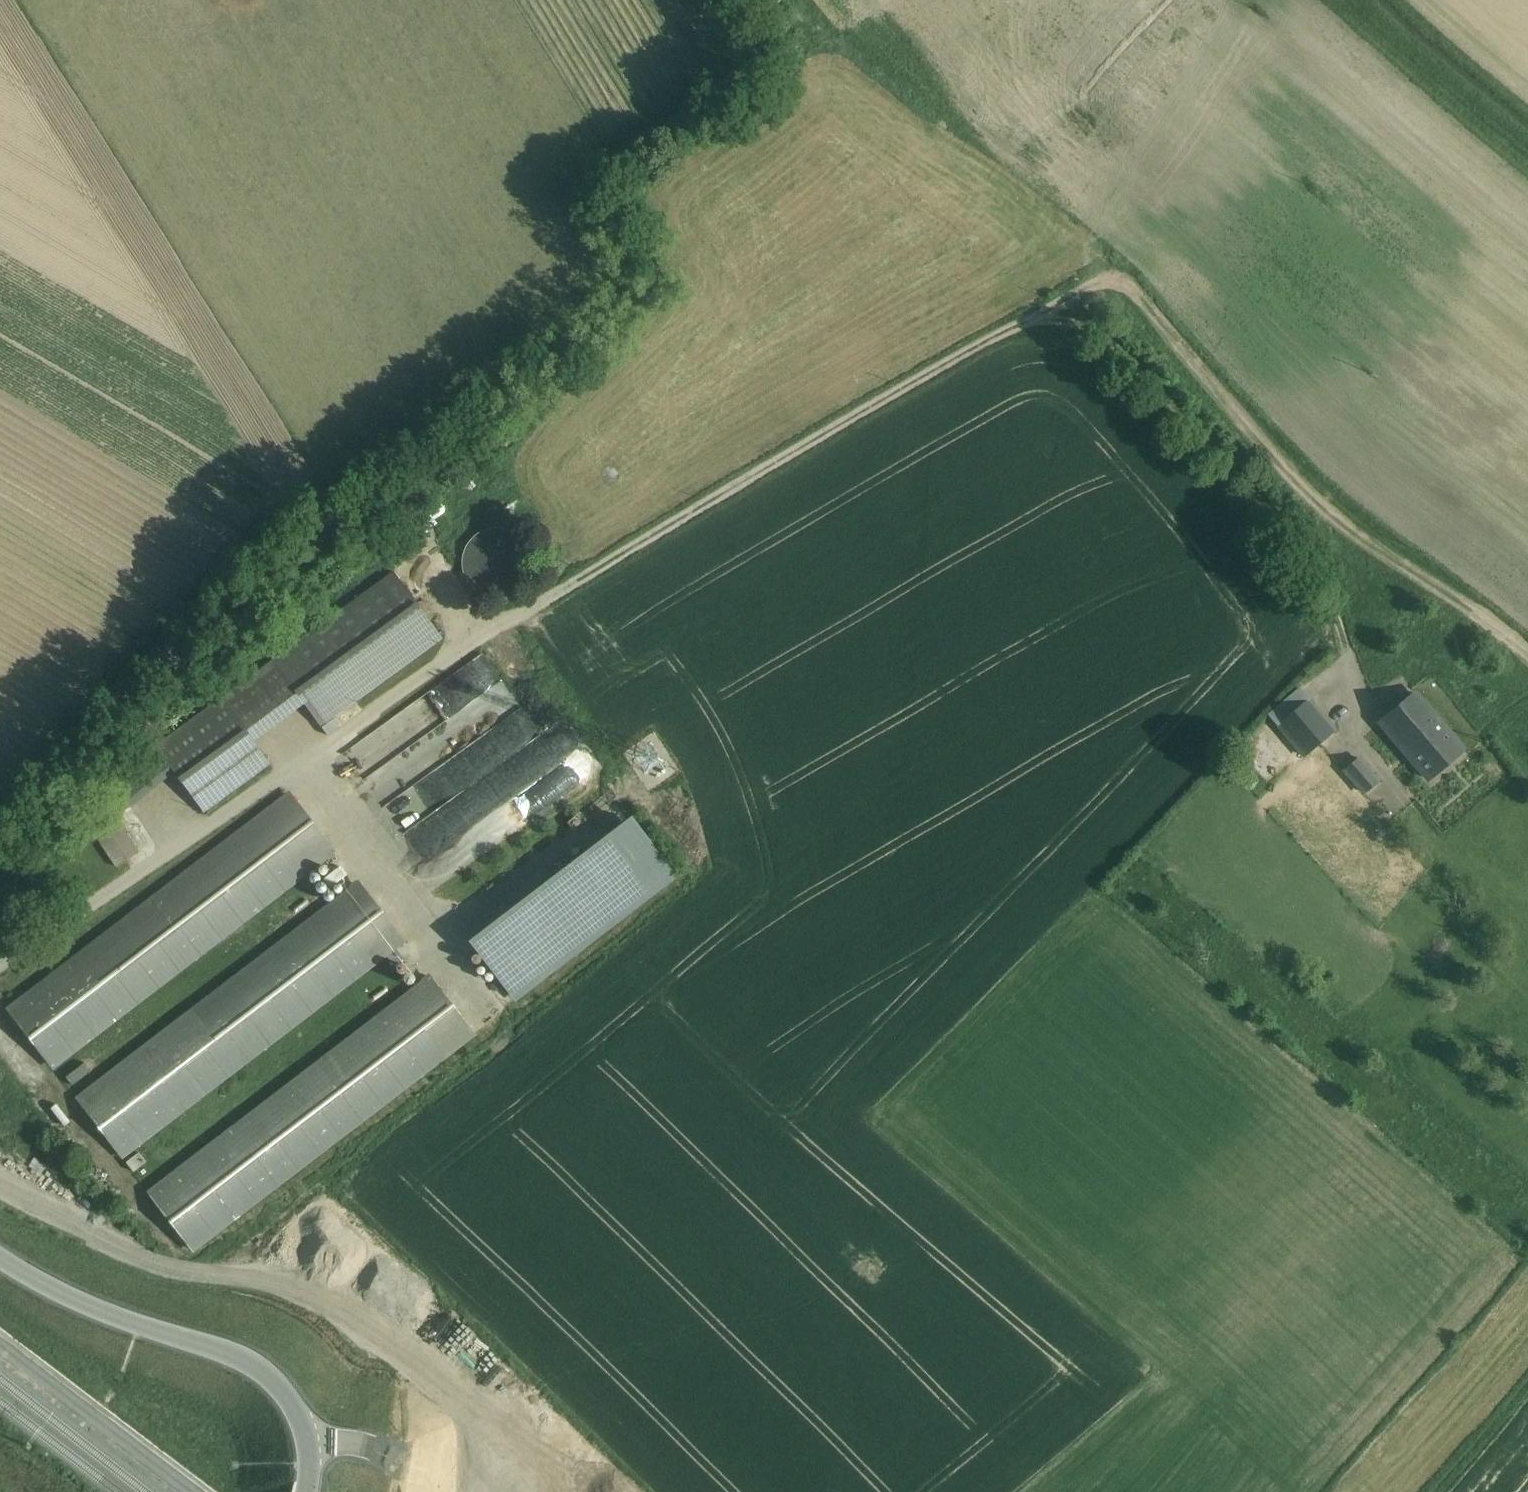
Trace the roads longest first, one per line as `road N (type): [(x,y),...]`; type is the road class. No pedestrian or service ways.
road 1 (residential): [(498,626),(0,965)]
road 2 (residential): [(0,1257),(126,1321),(242,1357),(274,1378),(310,1440)]
road 3 (track): [(1012,329),(1143,270)]

